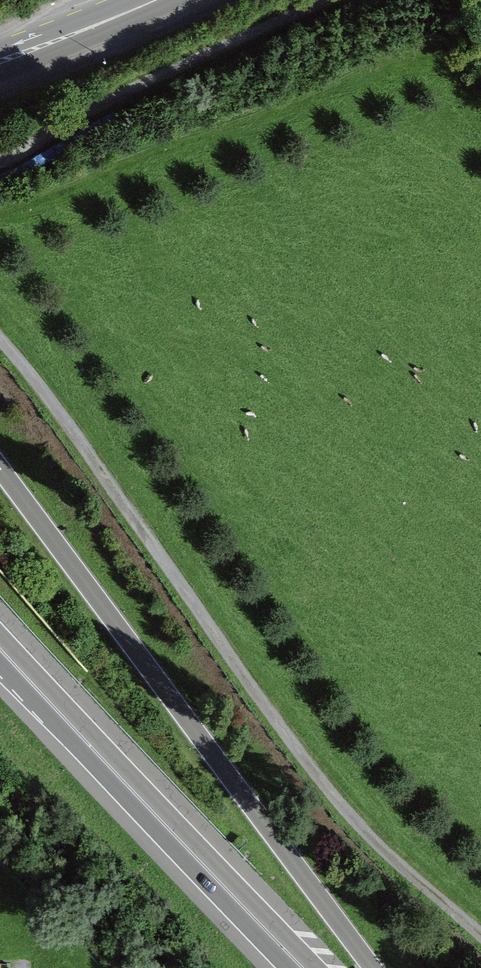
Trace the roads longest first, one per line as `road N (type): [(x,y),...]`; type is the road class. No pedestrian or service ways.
road 1 (track): [(0,341),(370,816),(480,921)]
road 2 (trunk): [(374,967),(0,468)]
road 3 (trunk): [(0,647),(303,967)]
road 4 (track): [(330,0),(0,157)]
road 5 (secondary): [(152,0),(0,58)]

